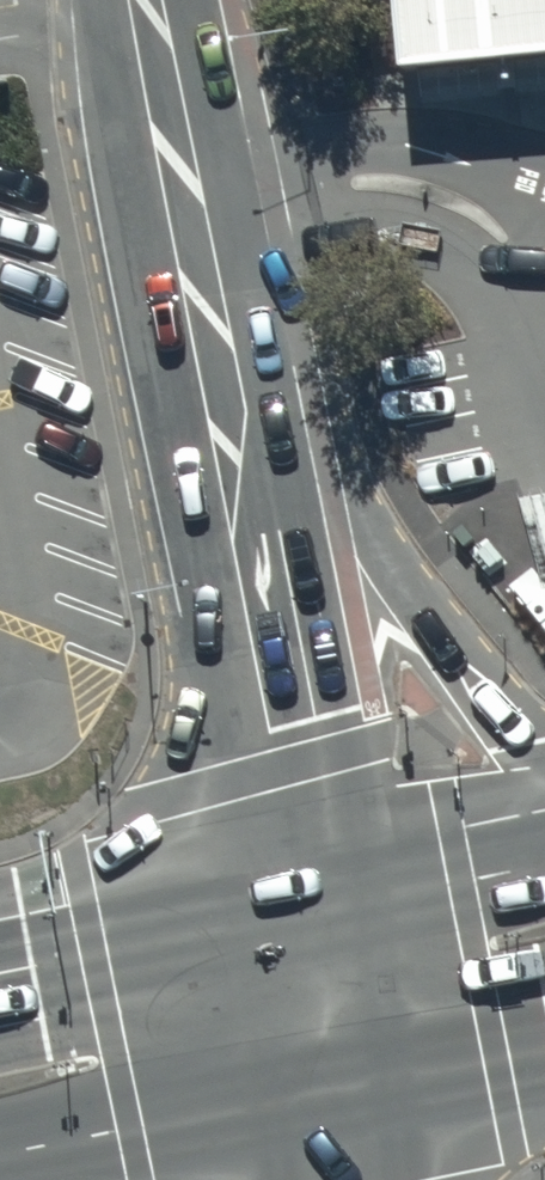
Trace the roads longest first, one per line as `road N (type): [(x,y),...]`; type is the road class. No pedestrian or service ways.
road 1 (tertiary): [(192,319),(299,911)]
road 2 (trunk): [(192,319),(322,435),(444,621),(544,722)]
road 3 (trunk): [(331,1095),(0,1155)]
road 4 (tertiary): [(134,0),(192,319)]
road 5 (trunk): [(0,974),(299,911)]
road 6 (trunk): [(299,911),(544,860)]
road 7 (trunk): [(544,1048),(331,1095)]
road 8 (tertiary): [(299,911),(331,1095)]

